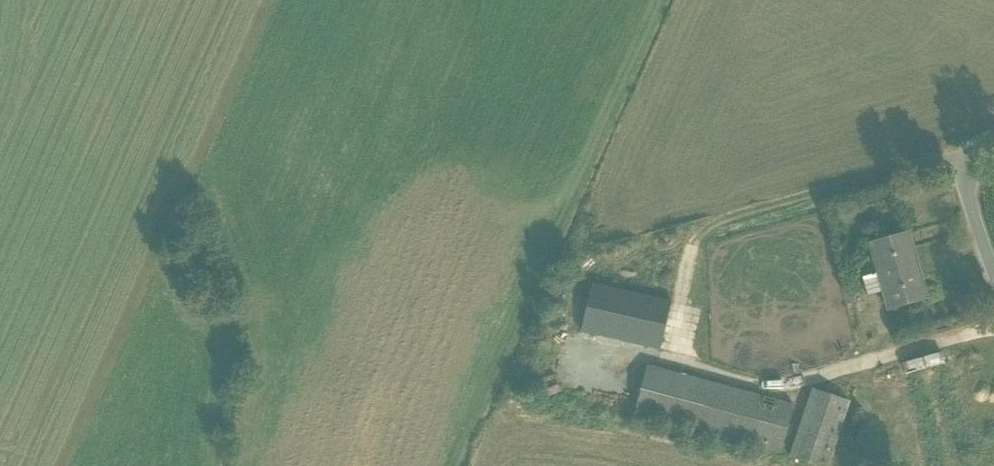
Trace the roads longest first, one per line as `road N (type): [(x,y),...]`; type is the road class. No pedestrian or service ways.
road 1 (unclassified): [(993,146),(981,150),(965,188),(993,271)]

